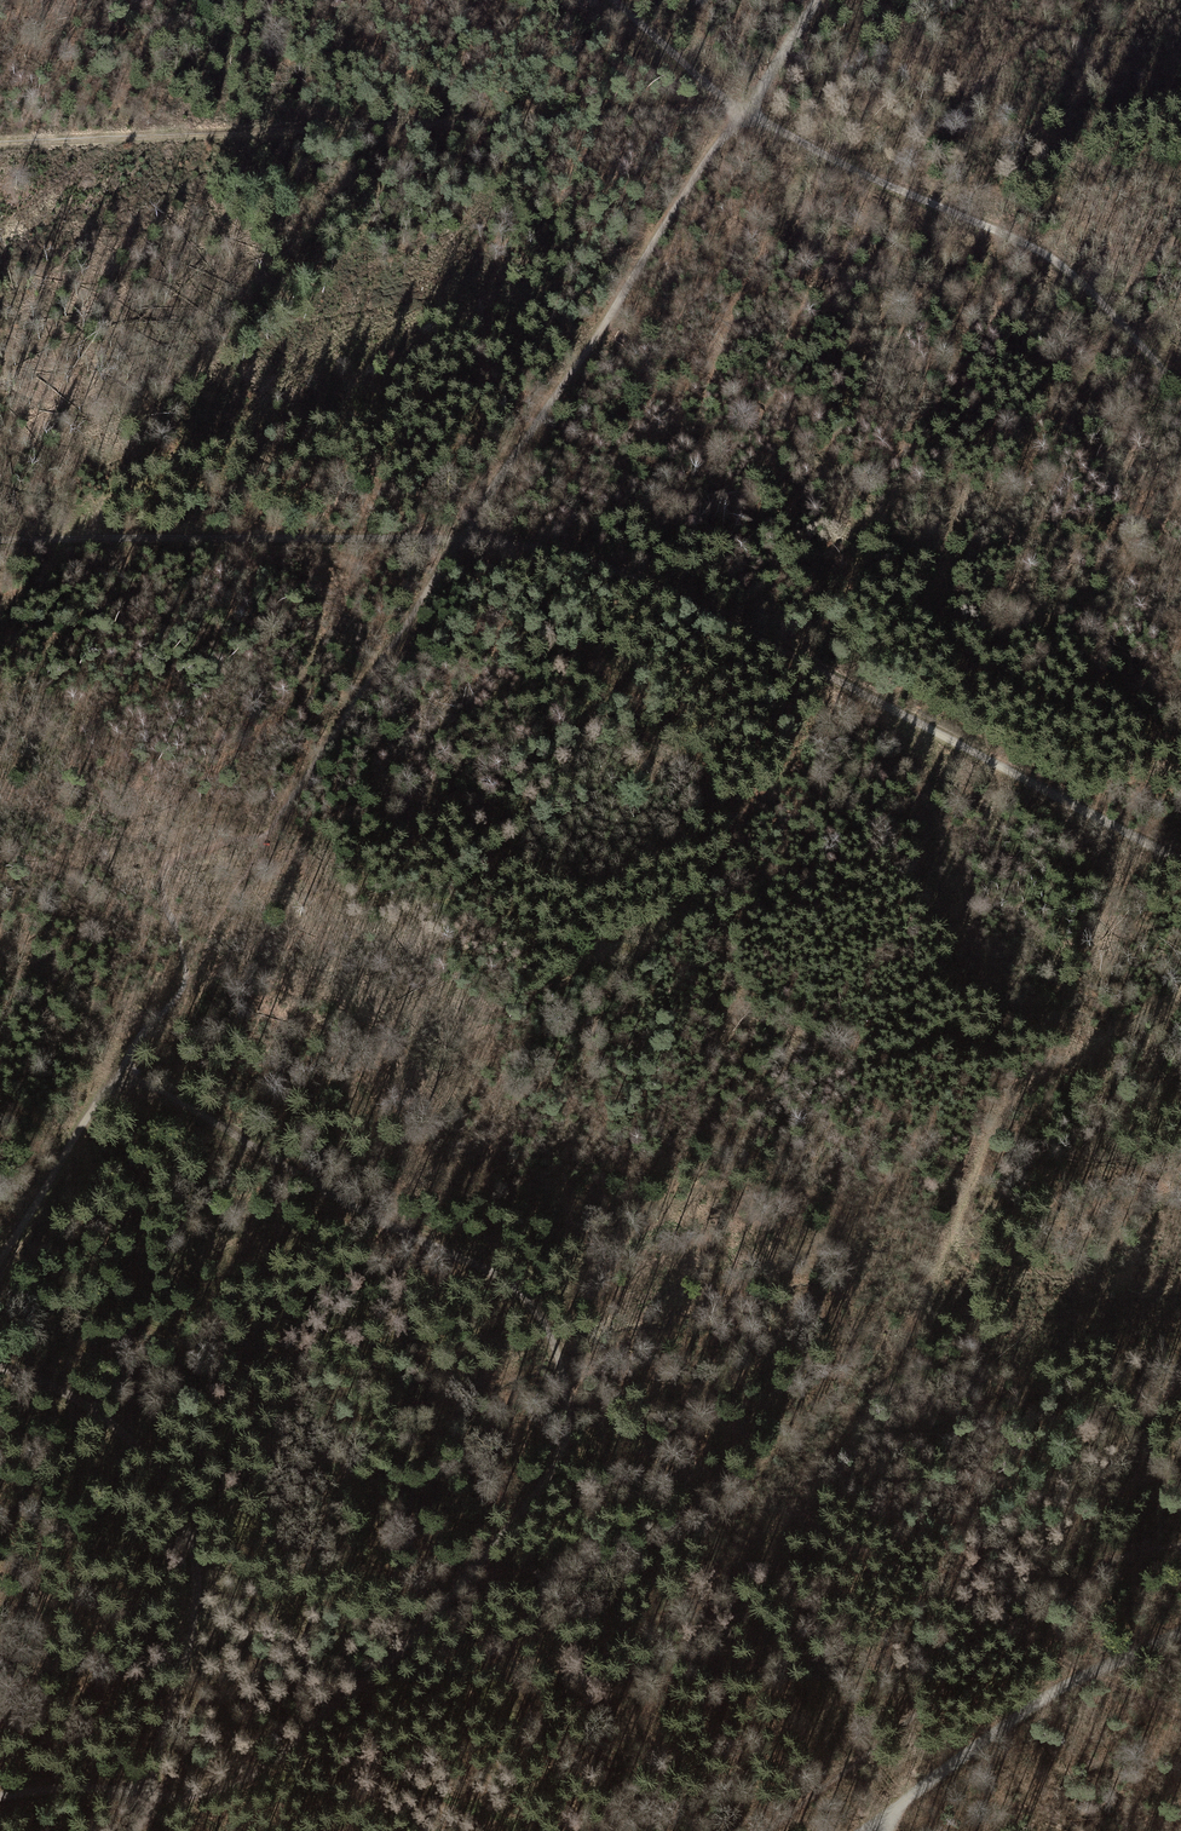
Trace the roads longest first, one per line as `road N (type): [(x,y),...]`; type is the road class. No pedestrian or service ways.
road 1 (track): [(120,1075),(178,1100),(361,1211),(496,1275),(548,1329),(565,1384),(565,1434),(546,1480),(424,1627),(253,1779),(145,1798),(41,1788),(0,1797)]
road 2 (track): [(1180,861),(698,610),(604,567),(533,547),(0,540)]
road 3 (track): [(743,114),(266,835)]
road 4 (track): [(0,145),(743,114)]
road 5 (track): [(1180,1000),(1055,1073),(1003,1118),(927,1295),(802,1520)]
road 6 (track): [(135,1830),(180,1693),(198,1618),(197,1561),(183,1518),(128,1436),(67,1394),(0,1366)]
road 7 (track): [(743,114),(1040,249),(1180,389)]
road 8 (track): [(900,1807),(1017,1716),(1180,1632)]
road 9 (track): [(0,1260),(120,1075)]
road 10 (track): [(610,0),(743,114)]
road 11 (track): [(820,0),(743,114)]

